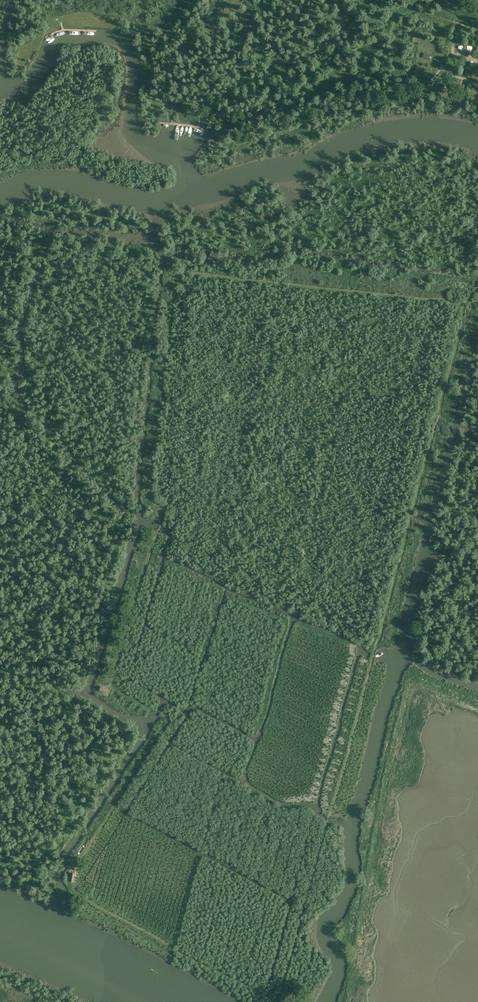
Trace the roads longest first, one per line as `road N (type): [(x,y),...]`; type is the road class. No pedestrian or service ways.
road 1 (track): [(149,101),(149,44),(169,33),(191,0)]

